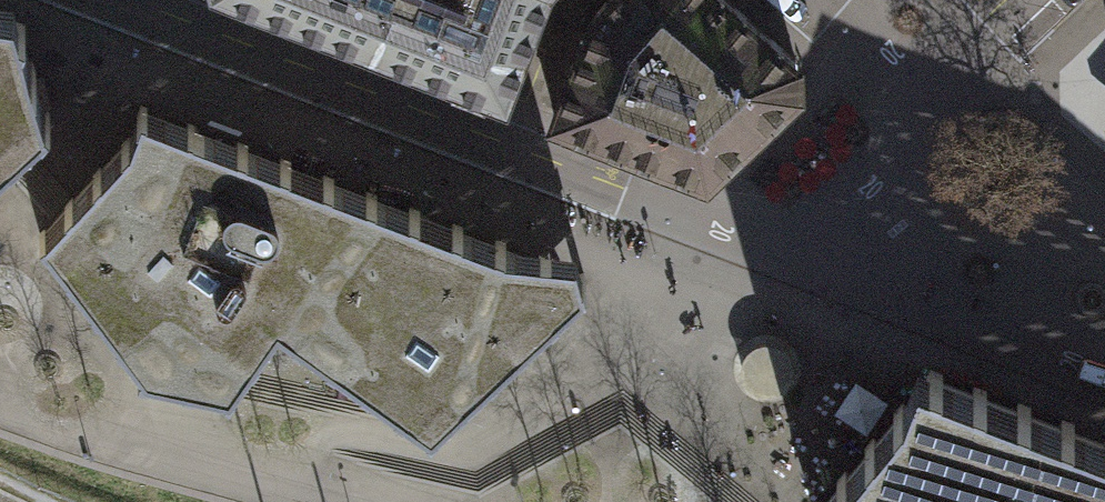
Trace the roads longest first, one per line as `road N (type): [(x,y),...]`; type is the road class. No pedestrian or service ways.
road 1 (residential): [(83,0),(618,200)]
road 2 (residential): [(801,267),(1104,379)]
road 3 (residential): [(801,267),(923,68)]
road 4 (residential): [(618,200),(801,267)]

